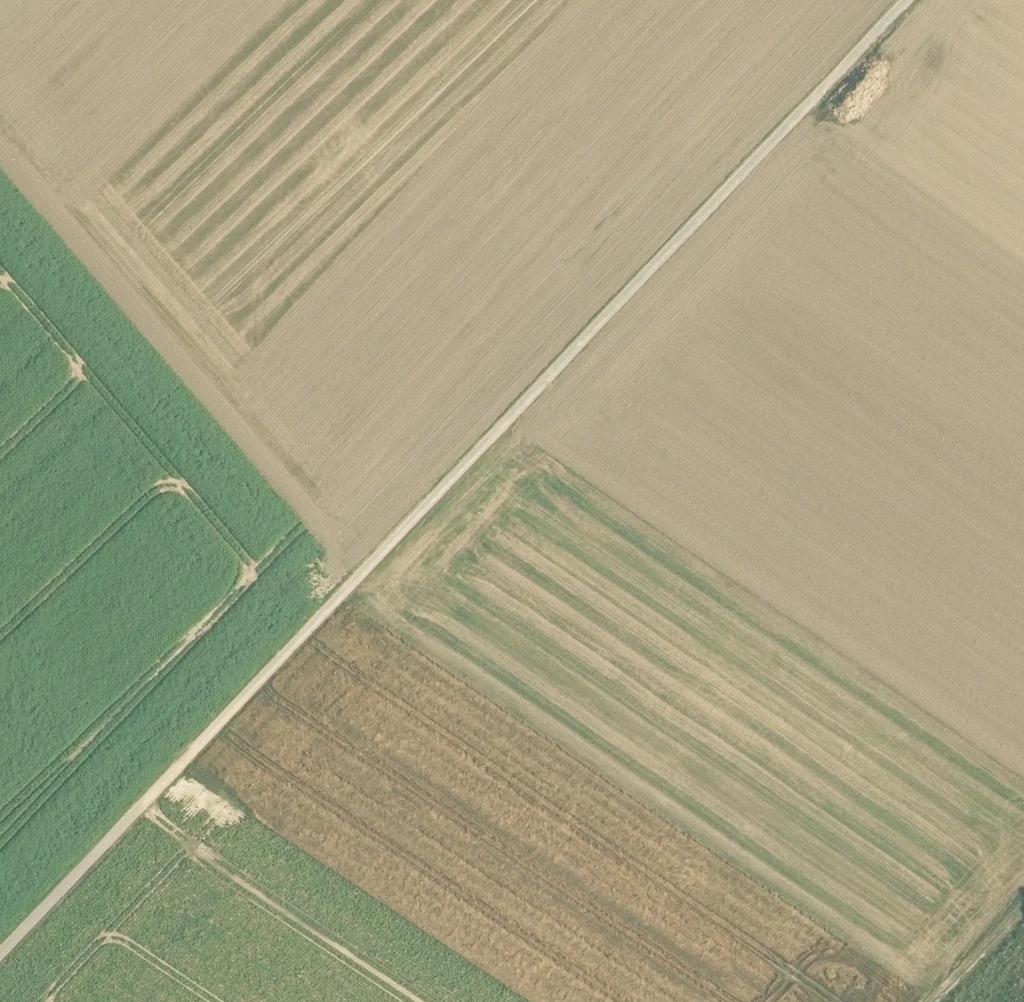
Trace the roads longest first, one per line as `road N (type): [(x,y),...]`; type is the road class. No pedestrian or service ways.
road 1 (track): [(934,0),(0,984)]
road 2 (track): [(1023,909),(934,1001)]

